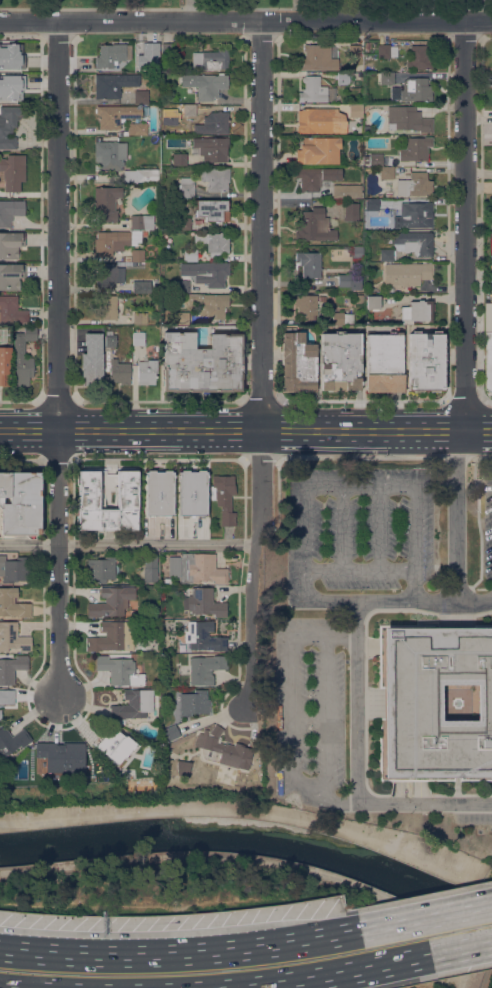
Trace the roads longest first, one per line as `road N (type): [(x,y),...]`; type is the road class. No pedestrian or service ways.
road 1 (residential): [(57,20),(58,698)]
road 2 (residential): [(491,20),(0,20)]
road 3 (residential): [(465,431),(465,20)]
road 4 (residential): [(260,430),(263,20)]
road 5 (residential): [(260,430),(254,677),(245,707)]
road 6 (motorway): [(275,944),(146,955),(0,949)]
road 7 (motorway): [(238,987),(431,954)]
road 8 (motorway): [(491,903),(360,930)]

